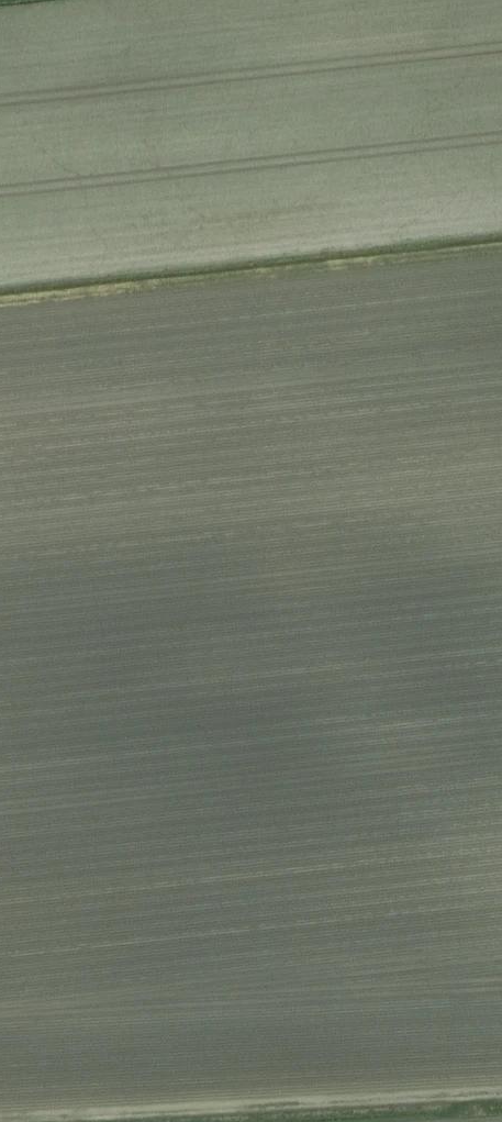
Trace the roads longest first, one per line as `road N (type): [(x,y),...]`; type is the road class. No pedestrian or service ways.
road 1 (track): [(501,229),(0,284)]
road 2 (track): [(0,1114),(501,1090)]

